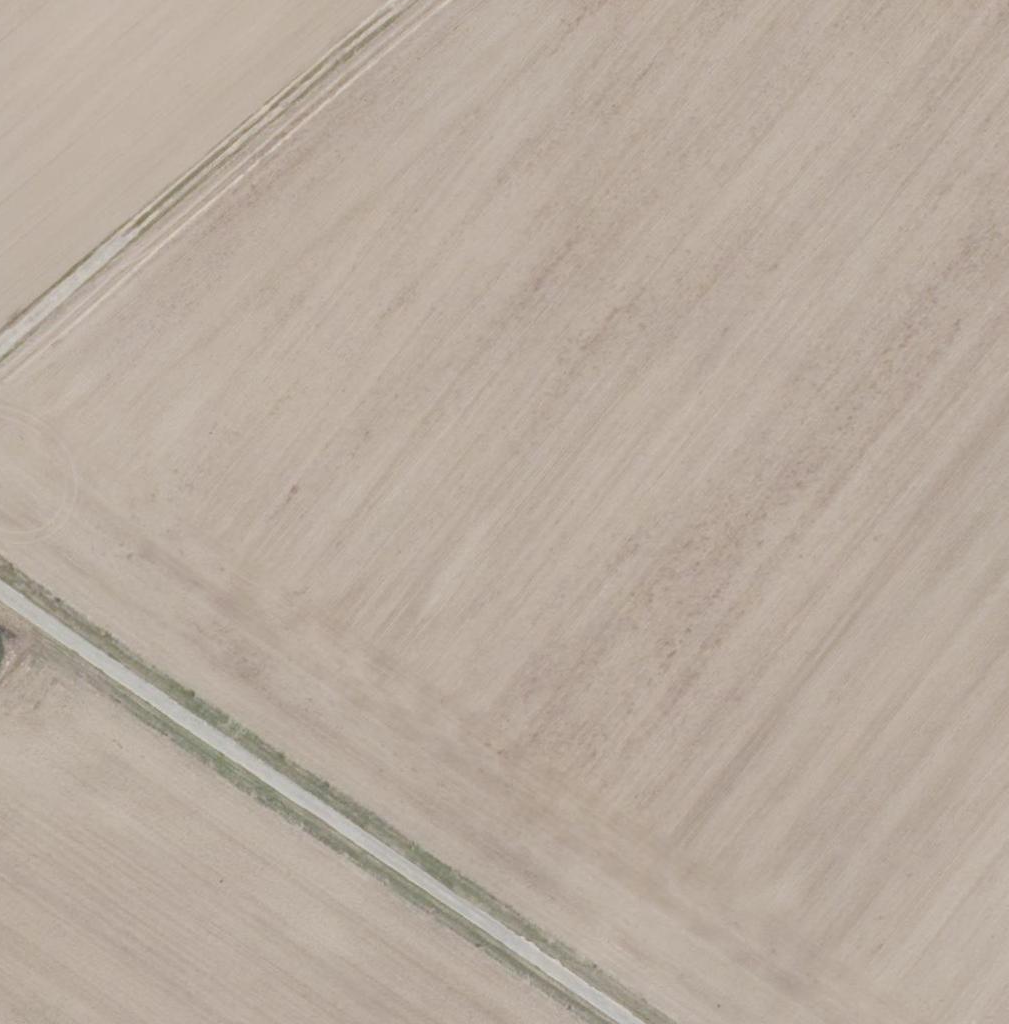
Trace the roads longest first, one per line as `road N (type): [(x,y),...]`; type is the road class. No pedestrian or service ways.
road 1 (unclassified): [(0,593),(633,1023)]
road 2 (track): [(405,0),(171,203),(0,337)]

